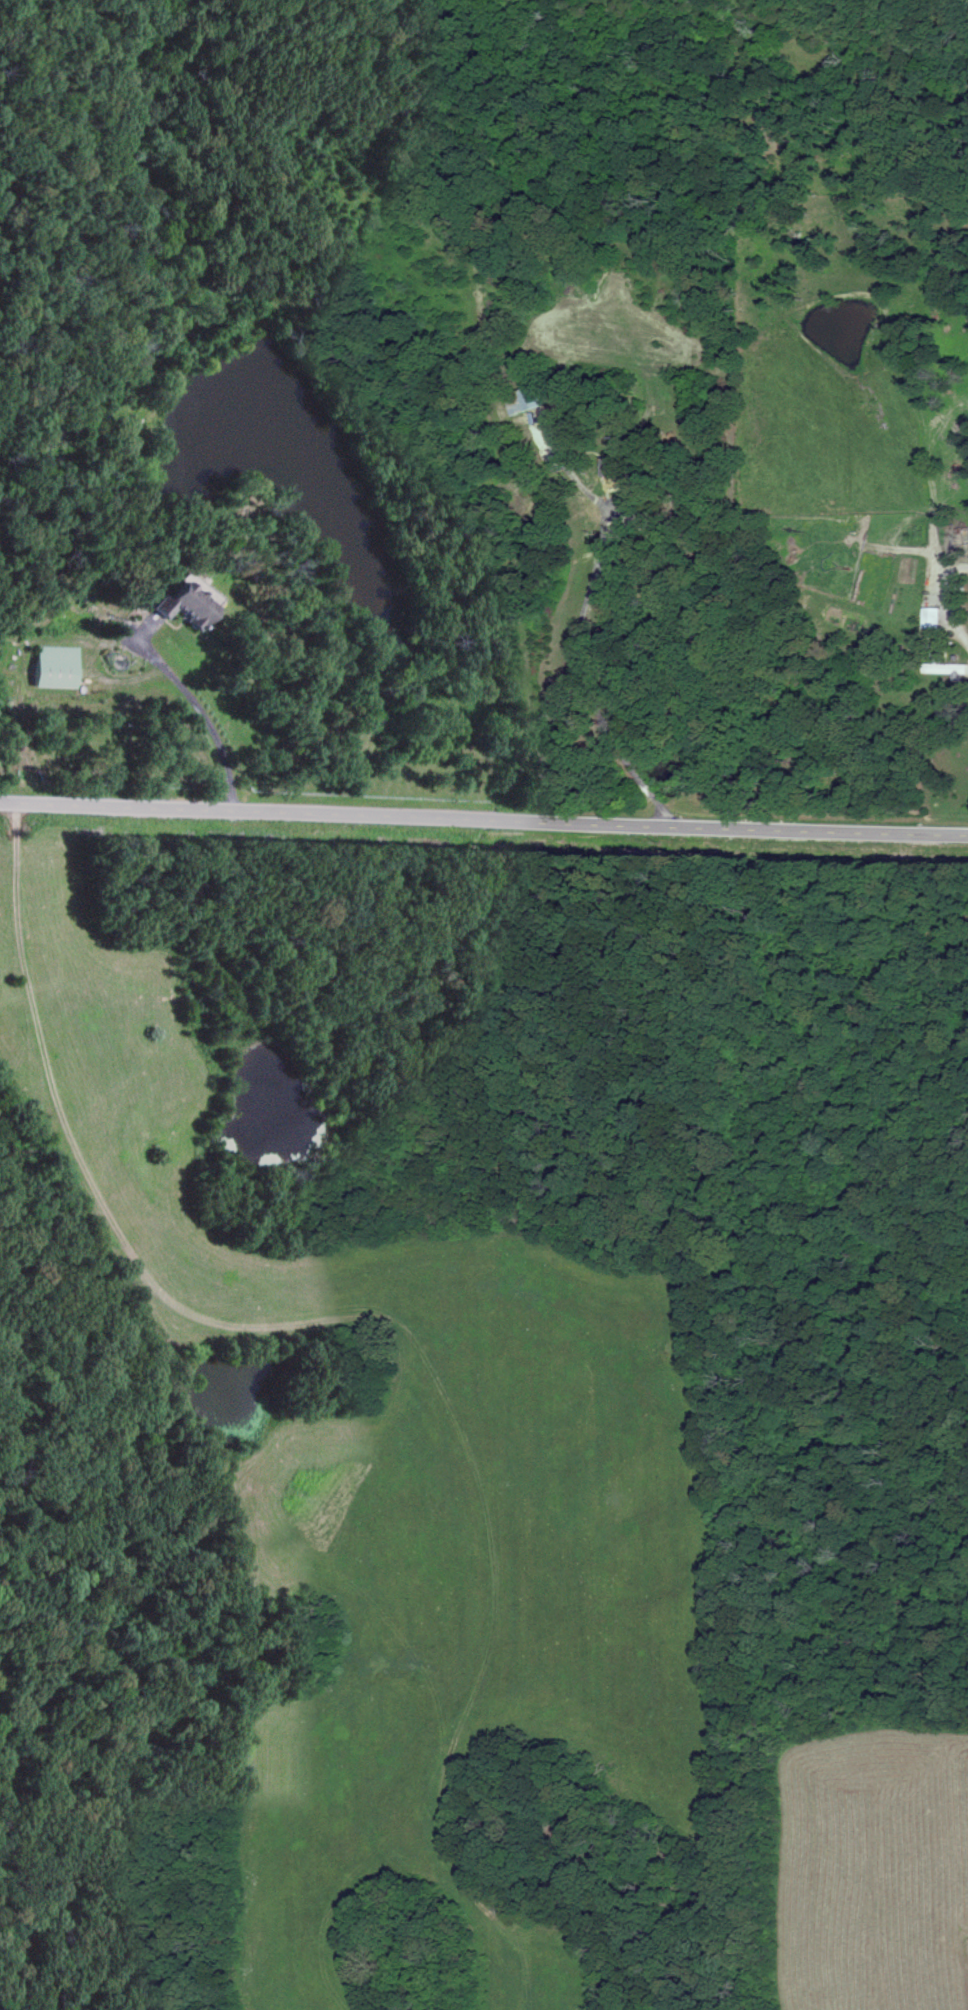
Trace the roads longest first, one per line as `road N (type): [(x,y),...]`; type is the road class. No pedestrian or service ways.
road 1 (residential): [(967,835),(0,804)]
road 2 (residential): [(14,805),(21,966),(0,972)]

